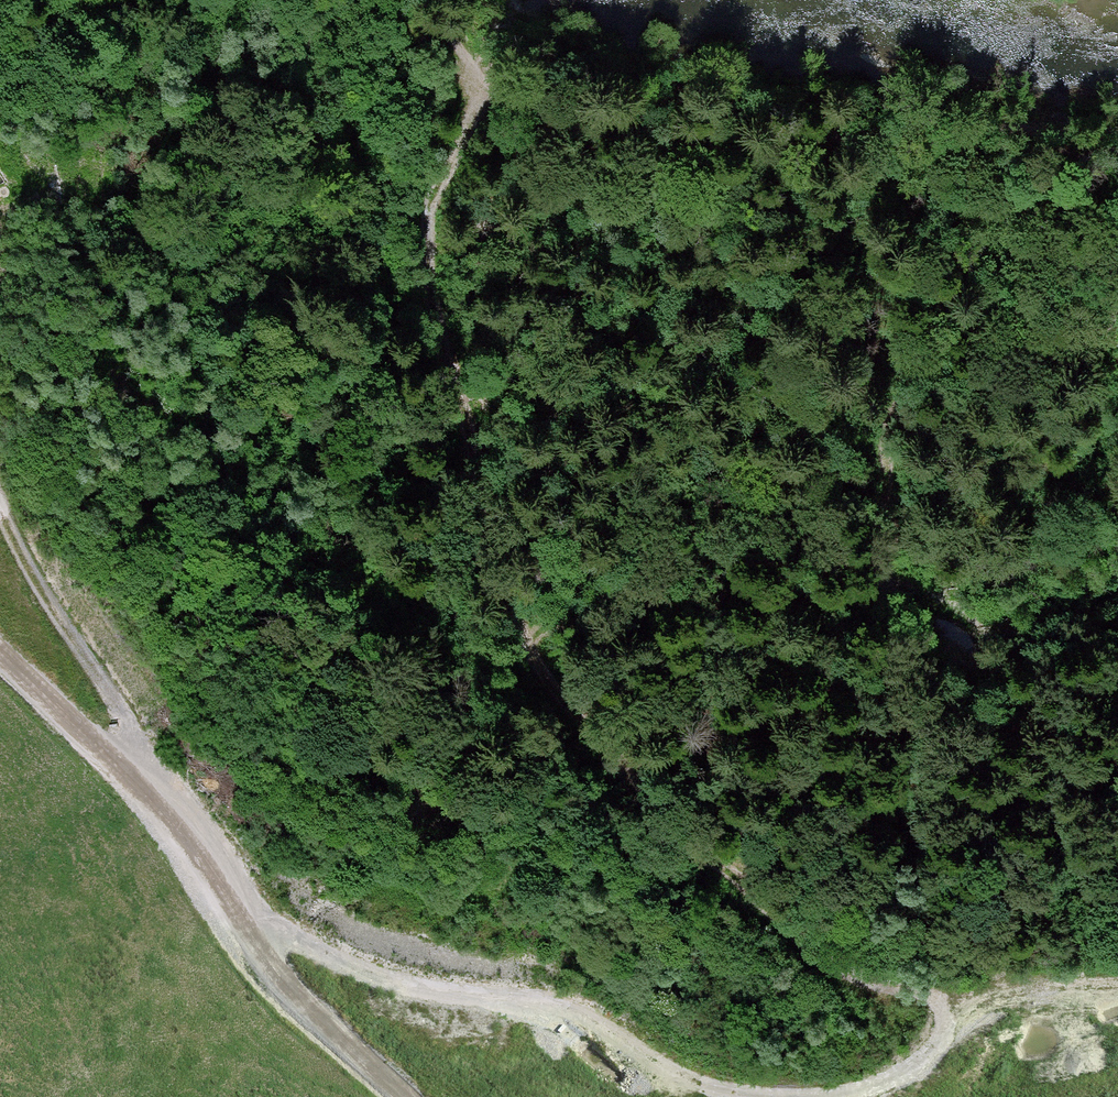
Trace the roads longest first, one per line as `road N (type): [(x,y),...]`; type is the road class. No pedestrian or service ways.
road 1 (track): [(784,1096),(865,1091),(910,1072),(942,1043),(946,1023),(924,992),(880,987),(832,967),(730,871),(659,825),(478,568),(470,444),(427,280),(432,203),(490,92)]
road 2 (track): [(0,507),(181,798),(311,931),(413,985),(562,1004),(680,1079),(755,1096)]
road 3 (track): [(955,145),(1054,226),(1080,287),(1070,329),(1039,367),(941,381),(896,415),(879,452),(887,552),(857,609),(516,621)]
road 4 (track): [(418,1096),(257,952),(164,815),(0,656)]
road 5 (track): [(955,145),(875,130),(676,140),(575,117),(490,92),(417,1)]
road 6 (track): [(946,1023),(1006,1002),(1117,984)]

